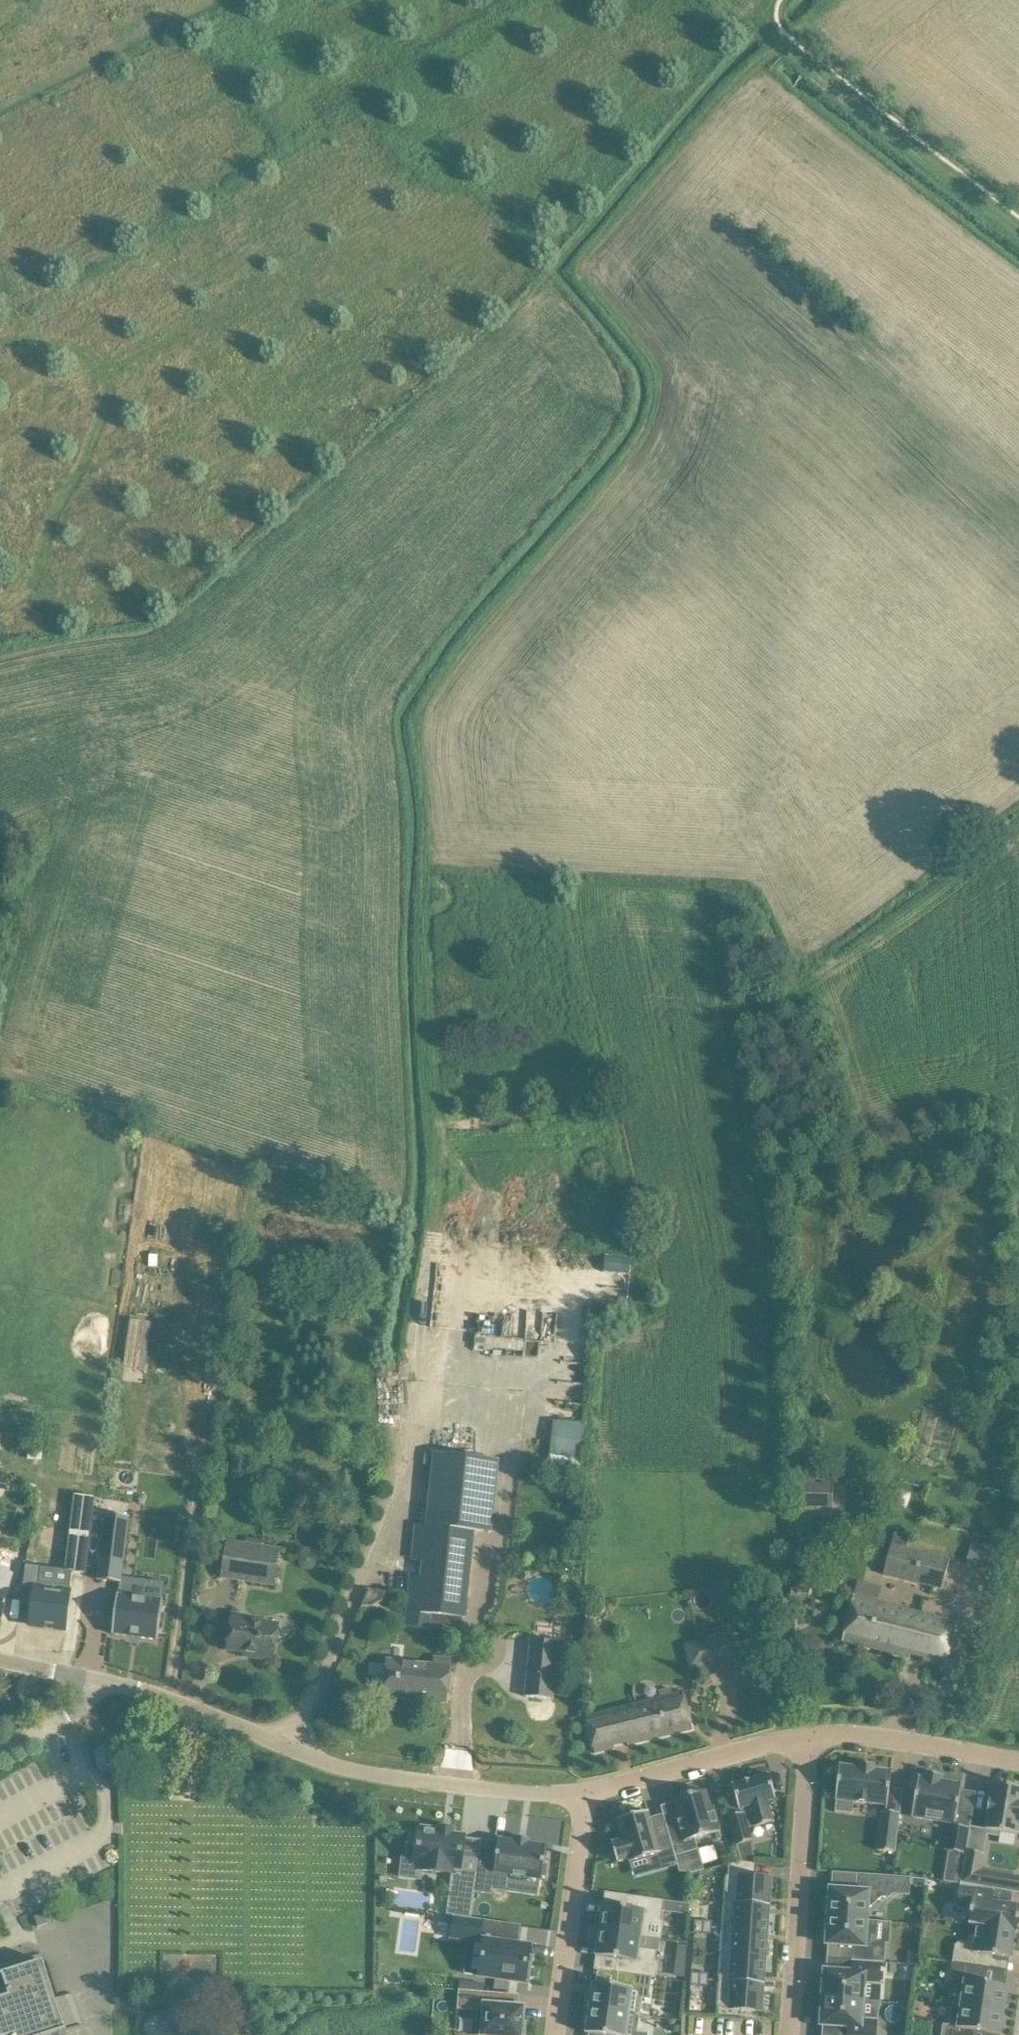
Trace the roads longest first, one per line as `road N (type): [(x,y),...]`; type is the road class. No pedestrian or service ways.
road 1 (residential): [(595,1790),(542,1794),(348,1772),(159,1697),(94,1681)]
road 2 (residential): [(791,2034),(809,1739)]
road 3 (residential): [(558,2034),(595,1790)]
road 4 (residential): [(809,1739),(595,1790)]
road 5 (residential): [(1018,1760),(863,1737),(809,1739)]
road 6 (residential): [(0,1753),(75,1712),(94,1681)]

